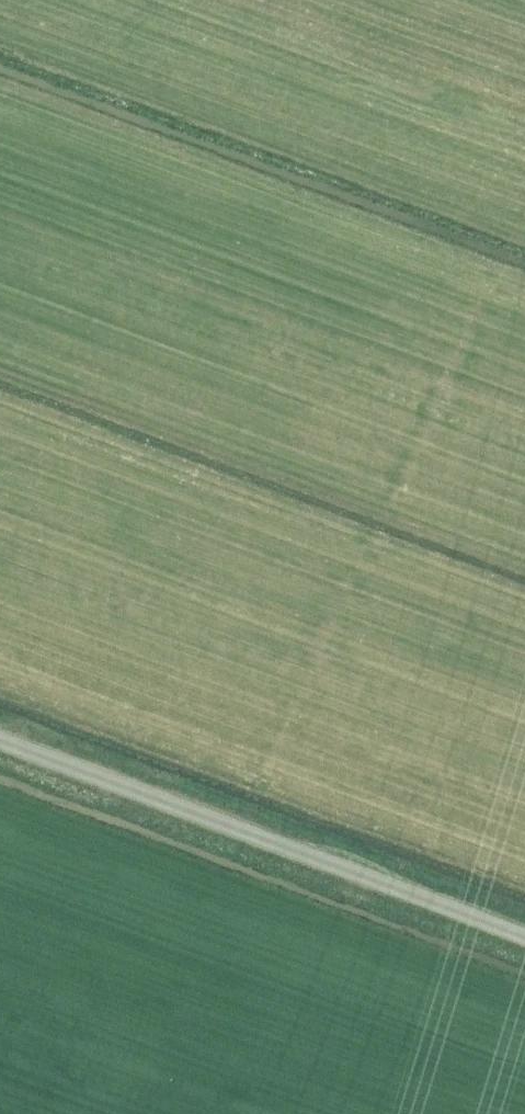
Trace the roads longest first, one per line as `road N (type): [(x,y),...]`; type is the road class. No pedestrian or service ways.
road 1 (unclassified): [(0,738),(524,935)]

